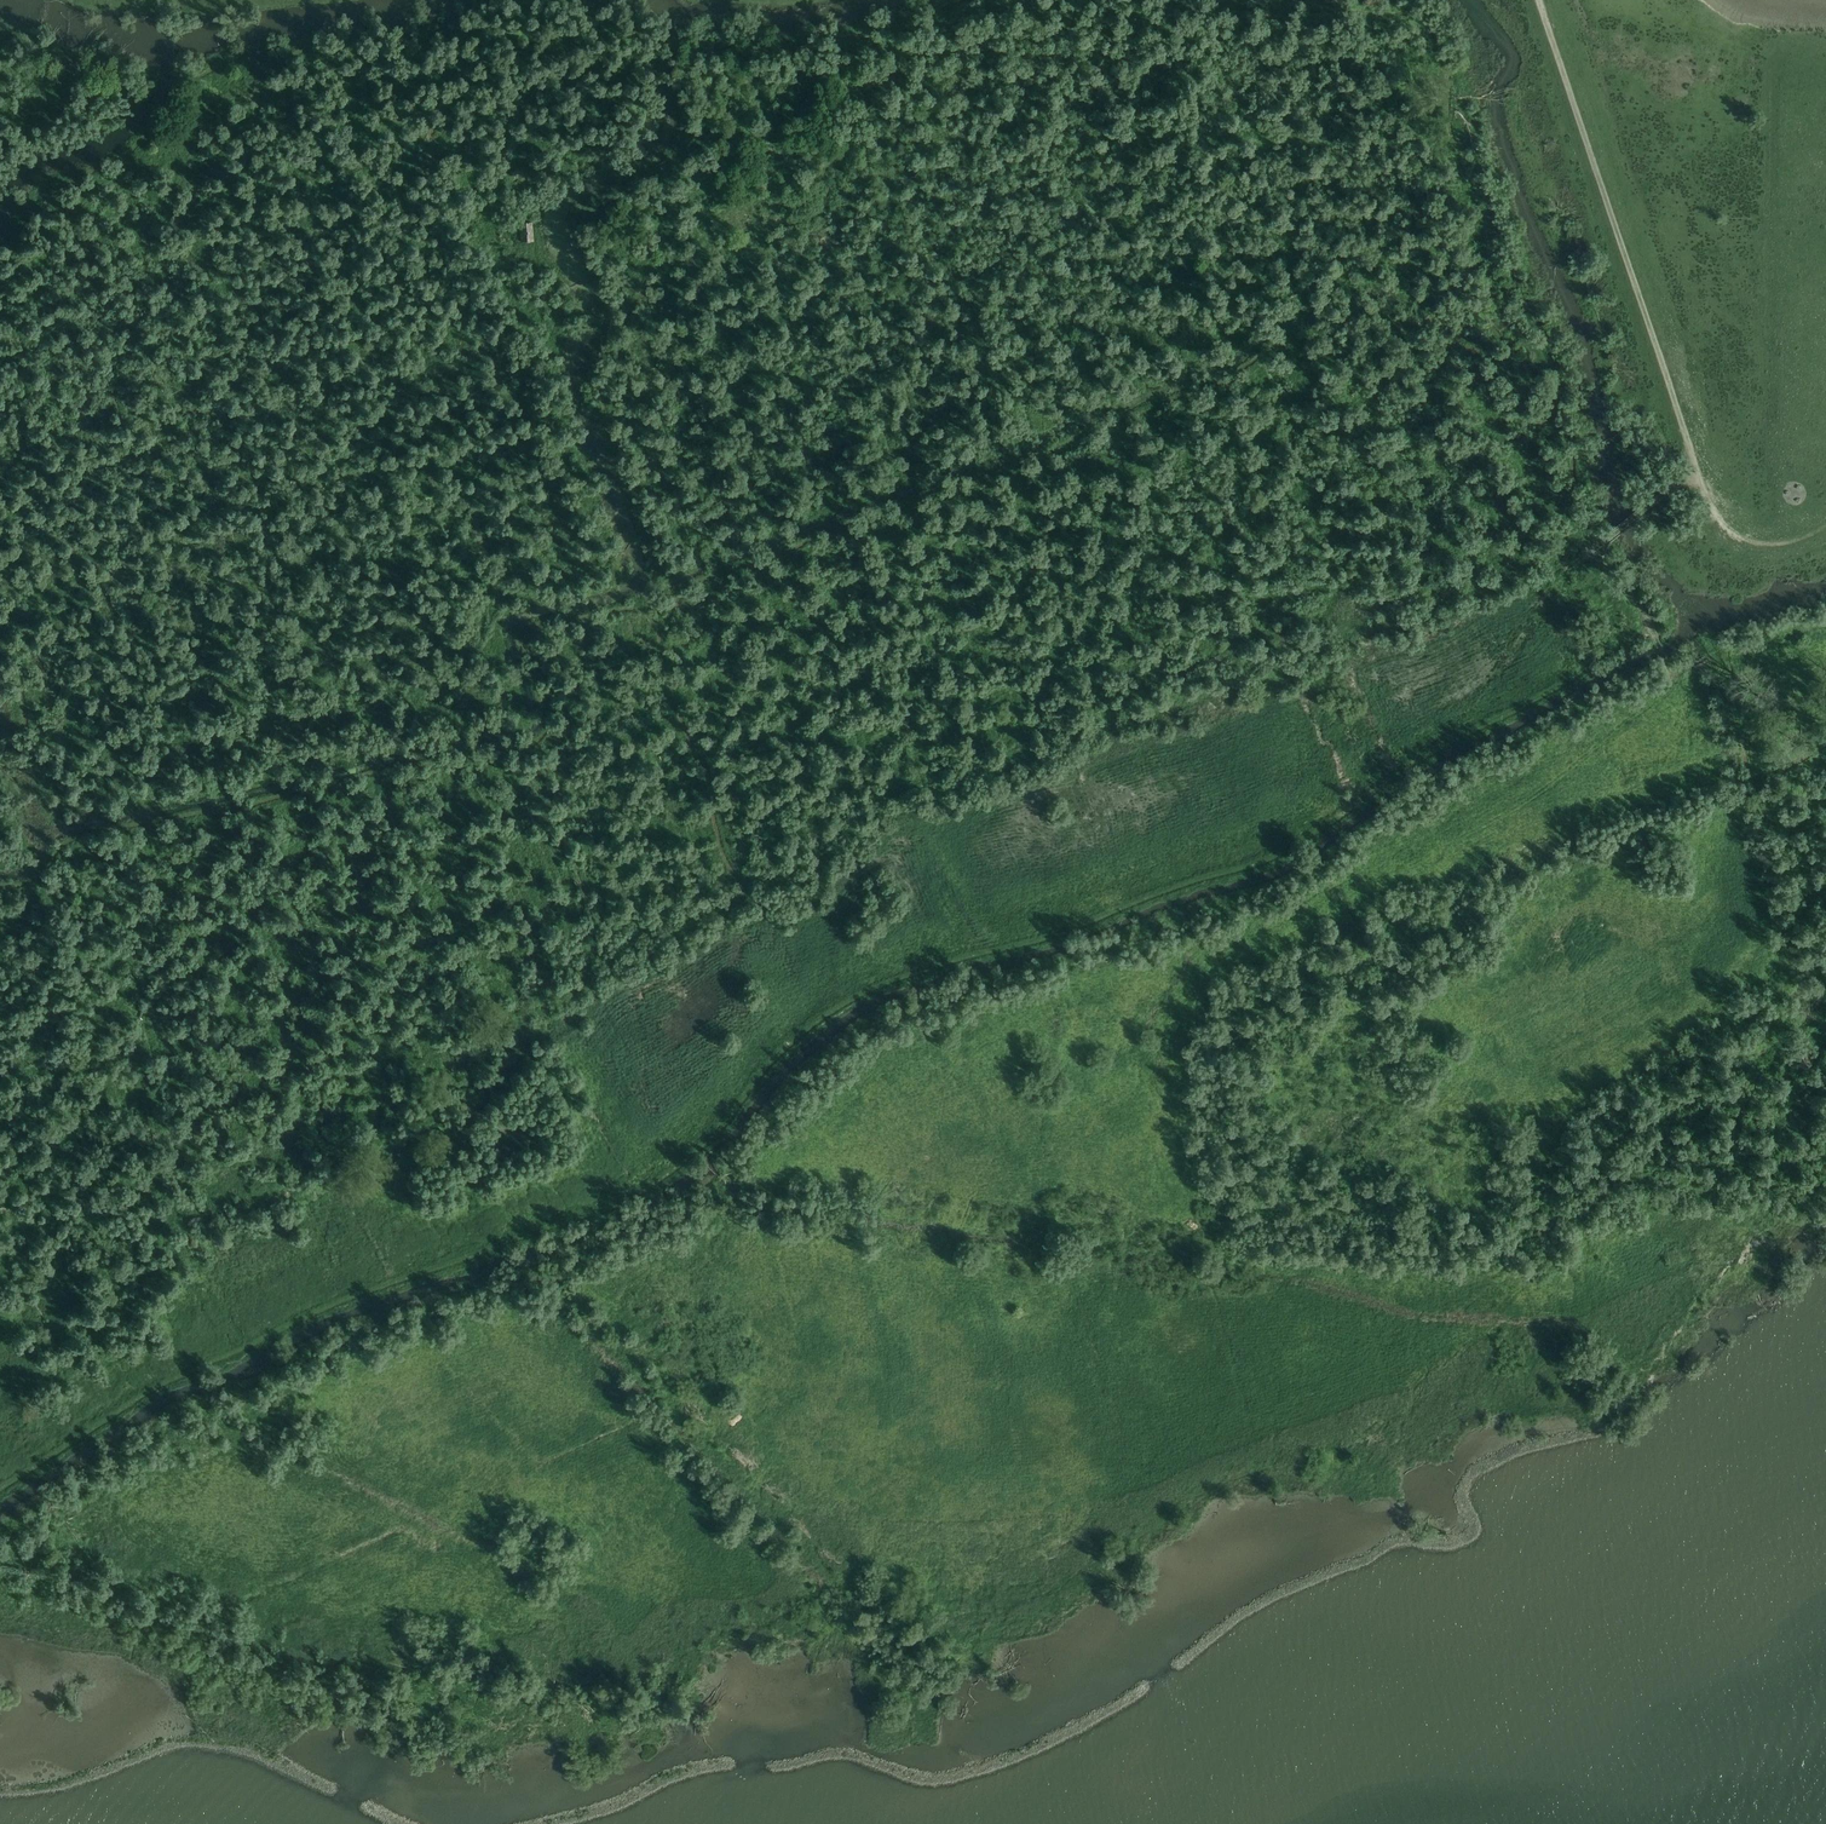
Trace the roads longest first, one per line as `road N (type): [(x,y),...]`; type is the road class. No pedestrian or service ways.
road 1 (track): [(1694,478),(1536,0)]

